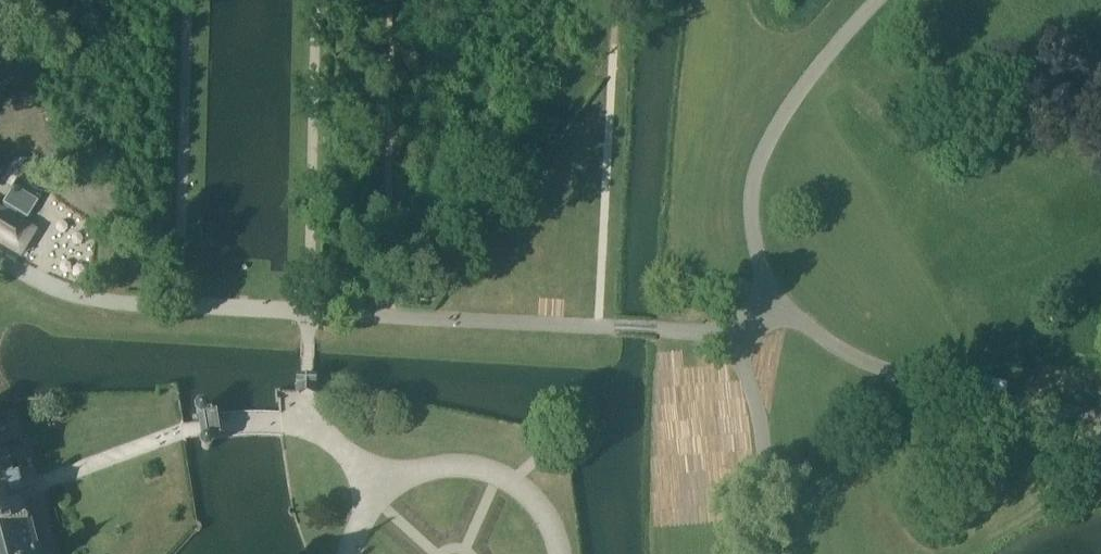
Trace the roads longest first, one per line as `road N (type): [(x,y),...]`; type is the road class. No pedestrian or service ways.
road 1 (track): [(773,318),(749,224),(756,162),(802,88),(879,0)]
road 2 (track): [(596,327),(616,0)]

